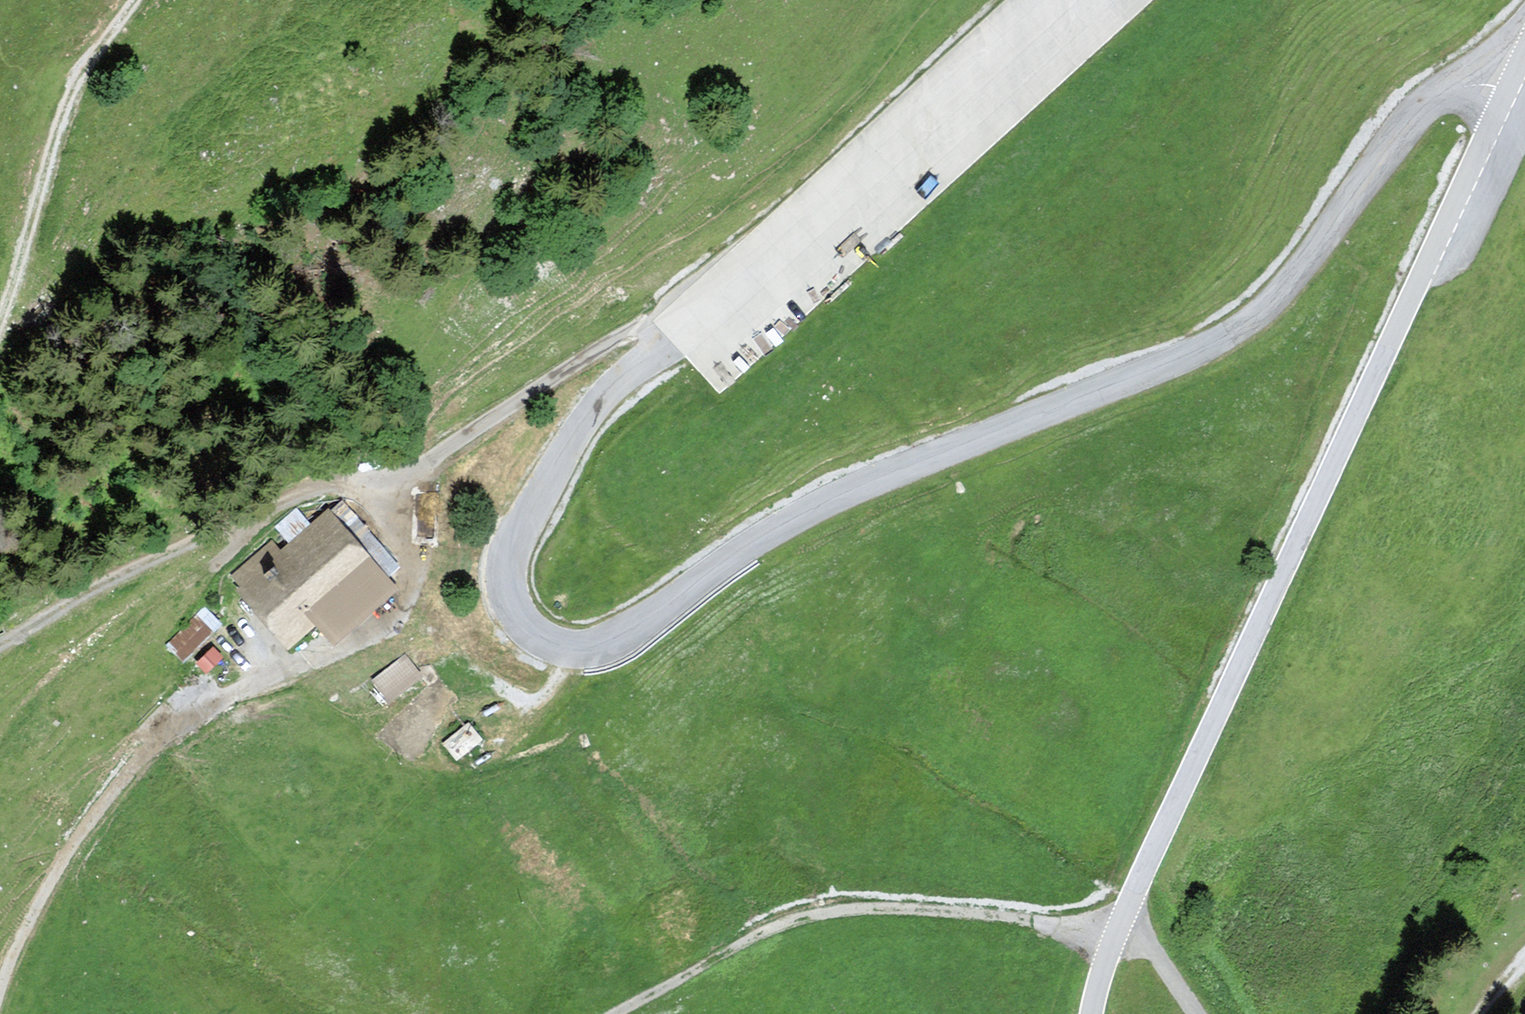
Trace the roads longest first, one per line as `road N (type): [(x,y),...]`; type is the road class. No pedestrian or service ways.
road 1 (unclassified): [(1044,0),(616,392),(513,561),(515,612),(553,647),(610,644),(764,536),(1214,353),(1277,308),(1423,114),(1458,87),(1517,91)]
road 2 (unclassified): [(1091,1013),(1117,932),(1202,742),(1517,91)]
road 3 (track): [(0,640),(206,534),(427,461),(634,328),(665,315),(680,334)]
road 4 (track): [(370,479),(404,544),(403,599),(363,637),(208,701),(154,735),(50,883),(0,994)]
road 5 (track): [(615,1013),(766,930),(859,907),(969,911),(1113,943)]
road 6 (track): [(133,0),(75,82),(0,305)]

